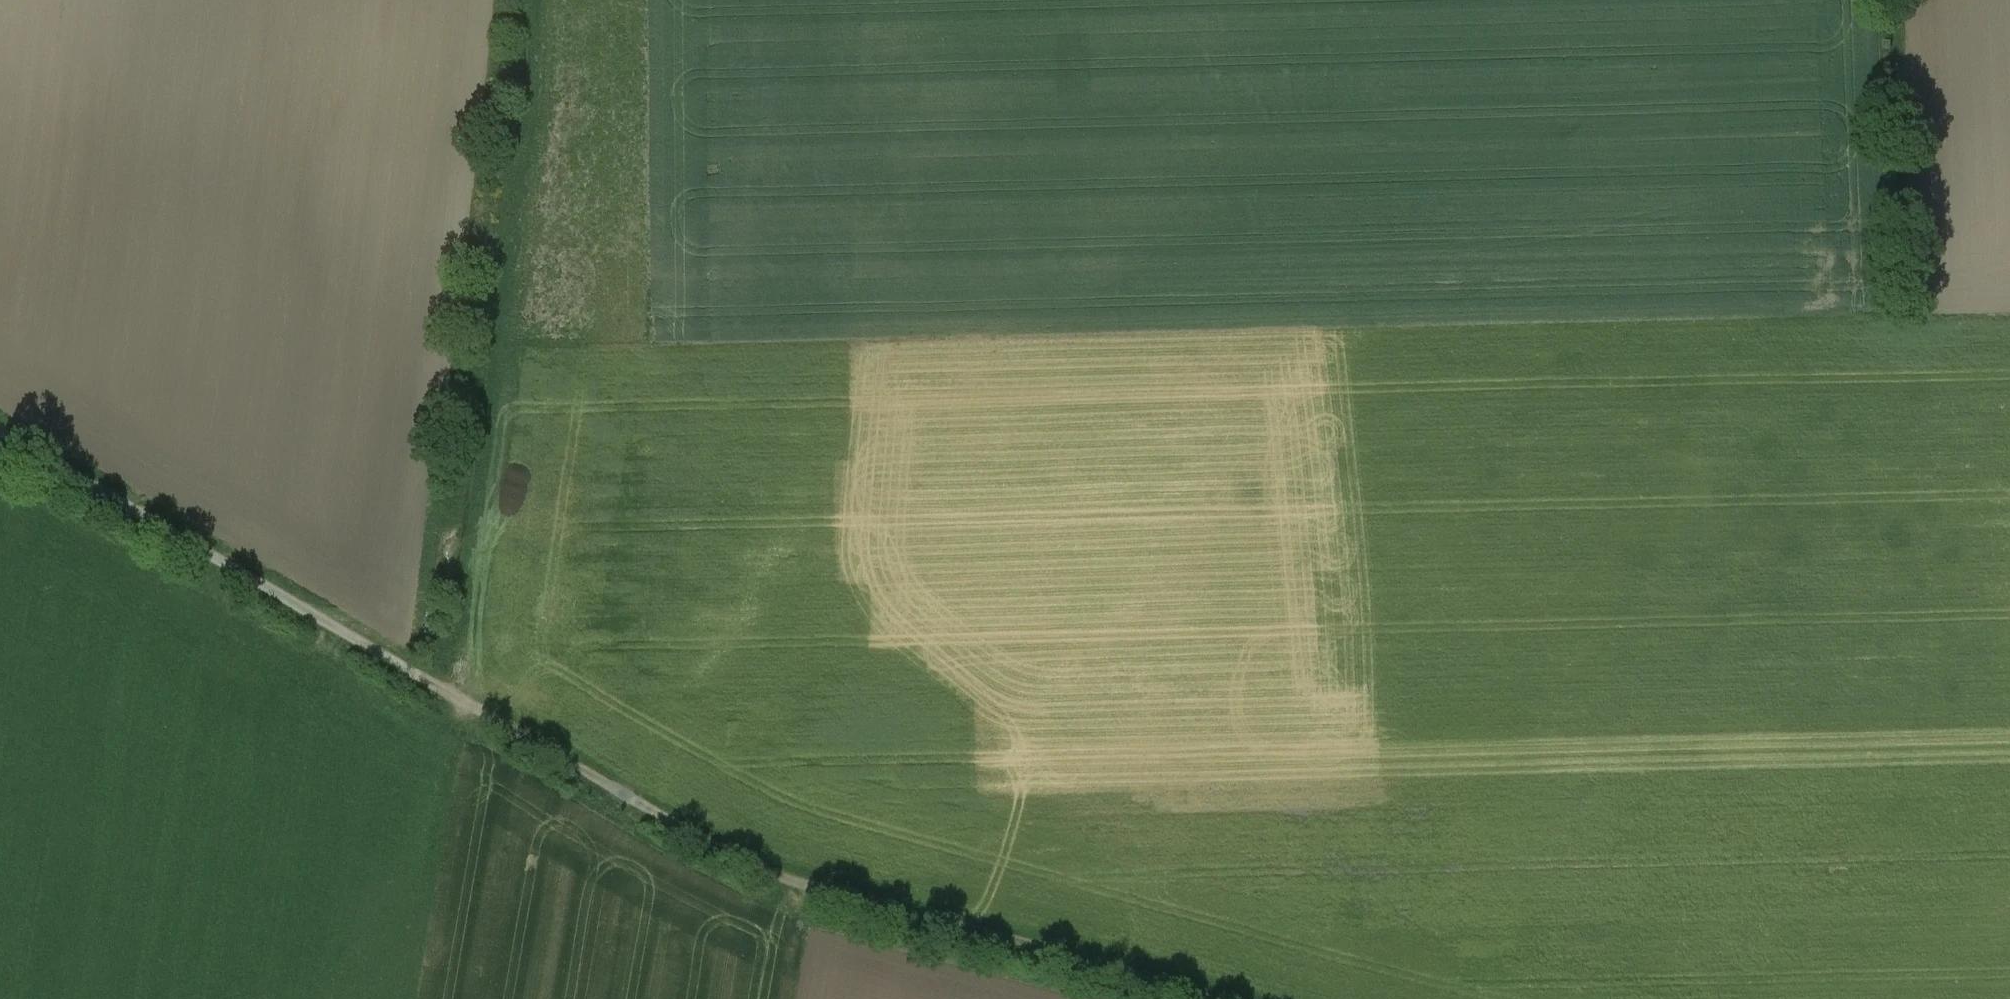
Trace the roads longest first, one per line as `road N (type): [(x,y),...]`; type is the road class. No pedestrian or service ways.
road 1 (track): [(463,704),(752,869),(1215,998)]
road 2 (unclassified): [(0,433),(463,704)]

